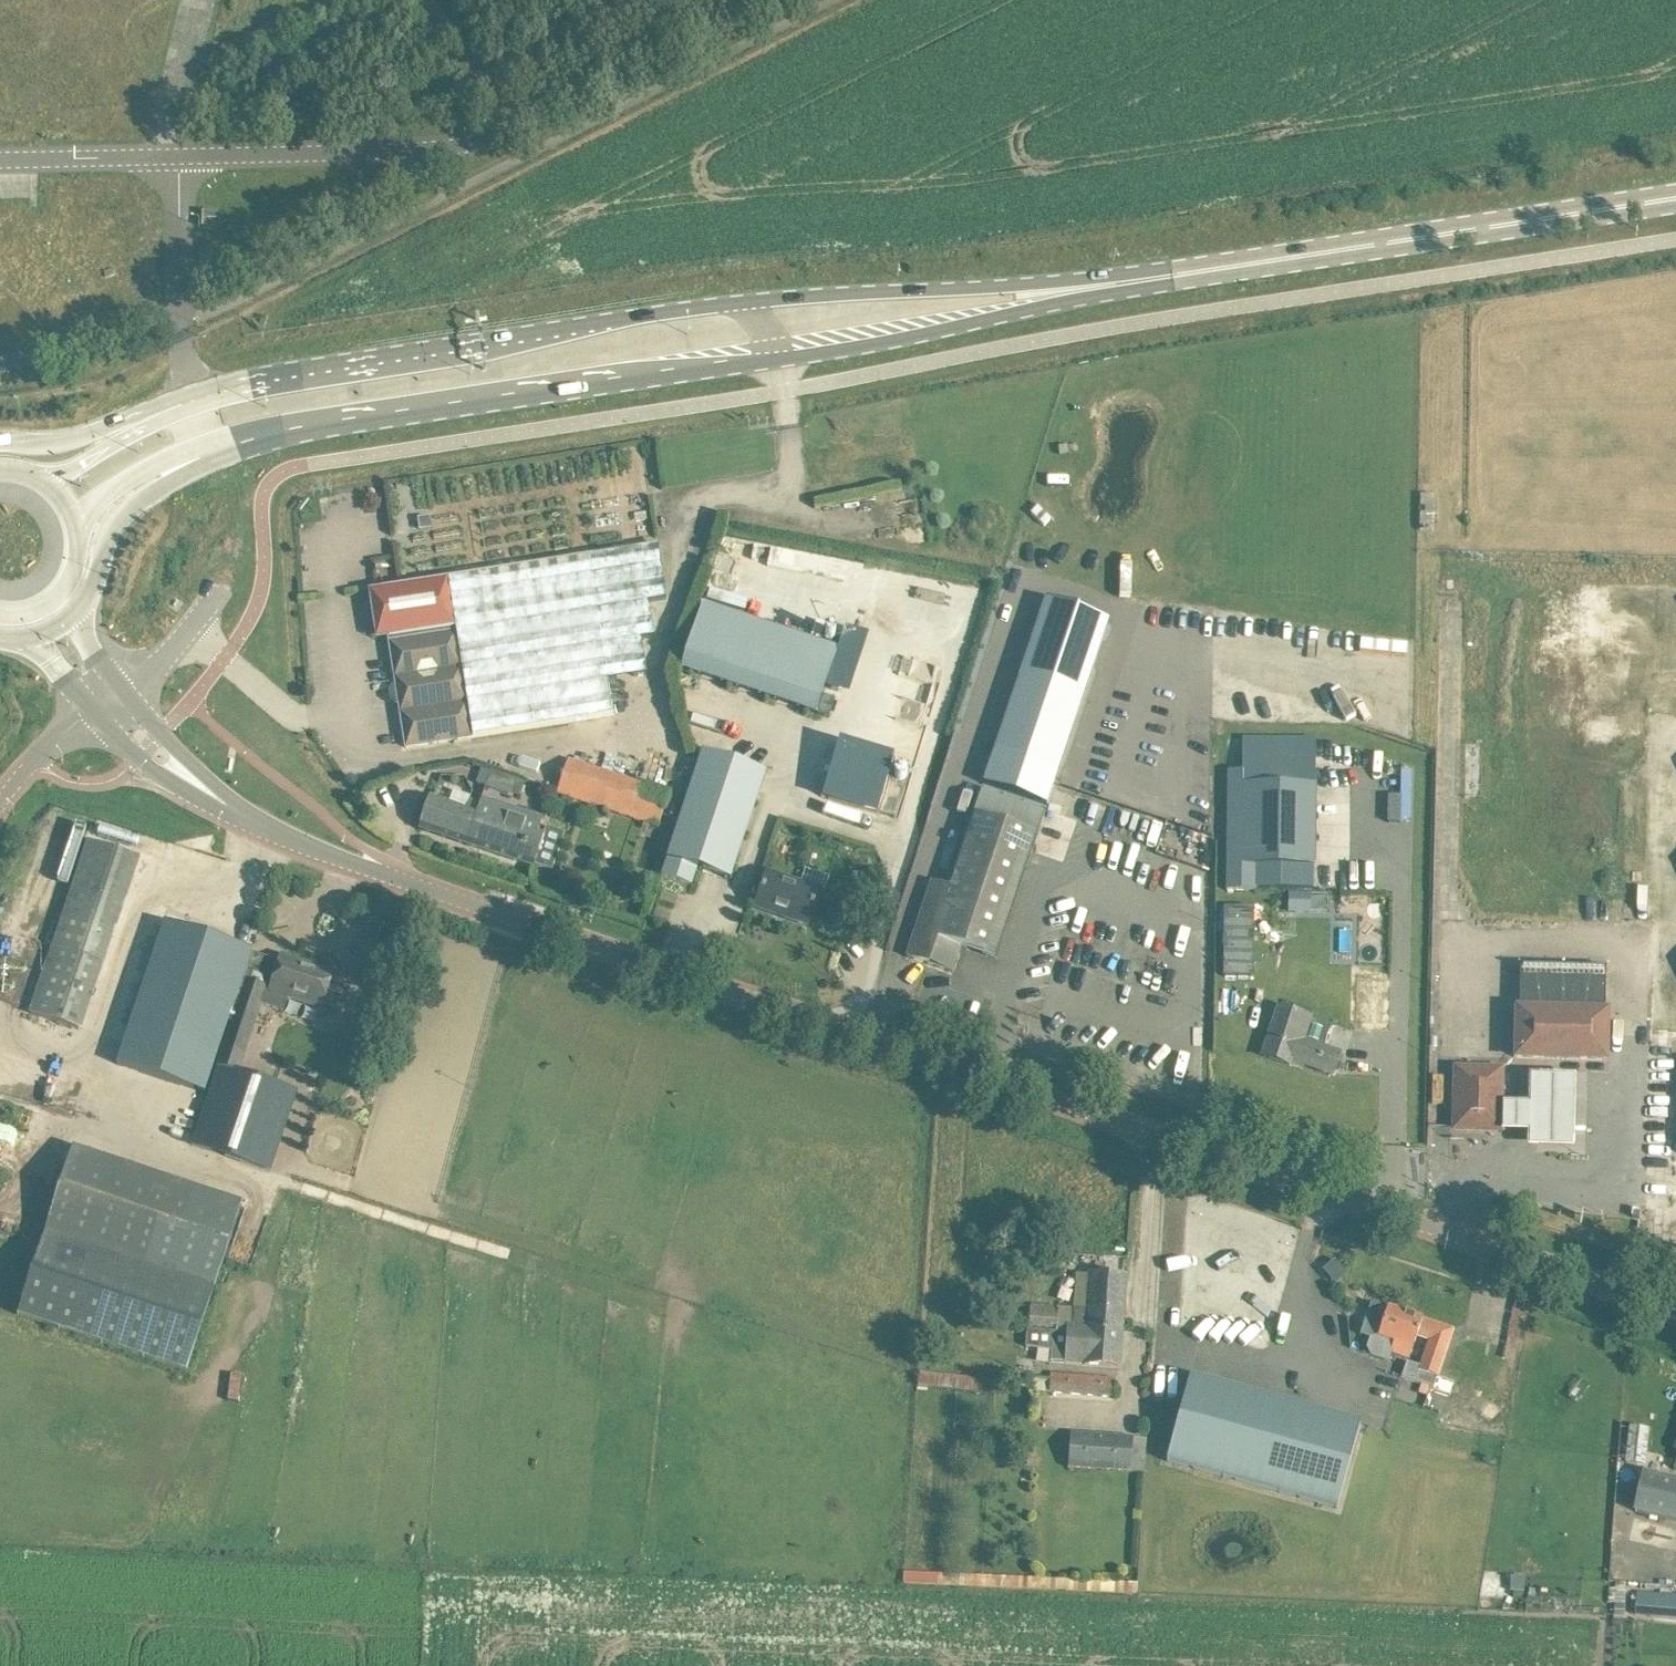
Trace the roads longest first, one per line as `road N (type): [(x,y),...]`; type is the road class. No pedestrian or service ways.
road 1 (tertiary): [(1675,1309),(389,876),(228,806),(106,700)]
road 2 (primary): [(1173,275),(852,292),(641,314),(234,386),(127,430)]
road 3 (primary): [(186,464),(301,425),(889,334),(1173,275)]
road 4 (primary): [(1173,275),(1675,198)]
road 5 (track): [(281,1181),(682,1311)]
road 6 (primary): [(75,612),(114,521),(186,464)]
road 7 (unclassified): [(0,804),(44,751),(106,700)]
road 8 (track): [(430,0),(509,126)]
road 9 (primary): [(77,526),(99,501),(155,465),(186,464)]
road 10 (primary): [(127,430),(46,443),(0,439)]

